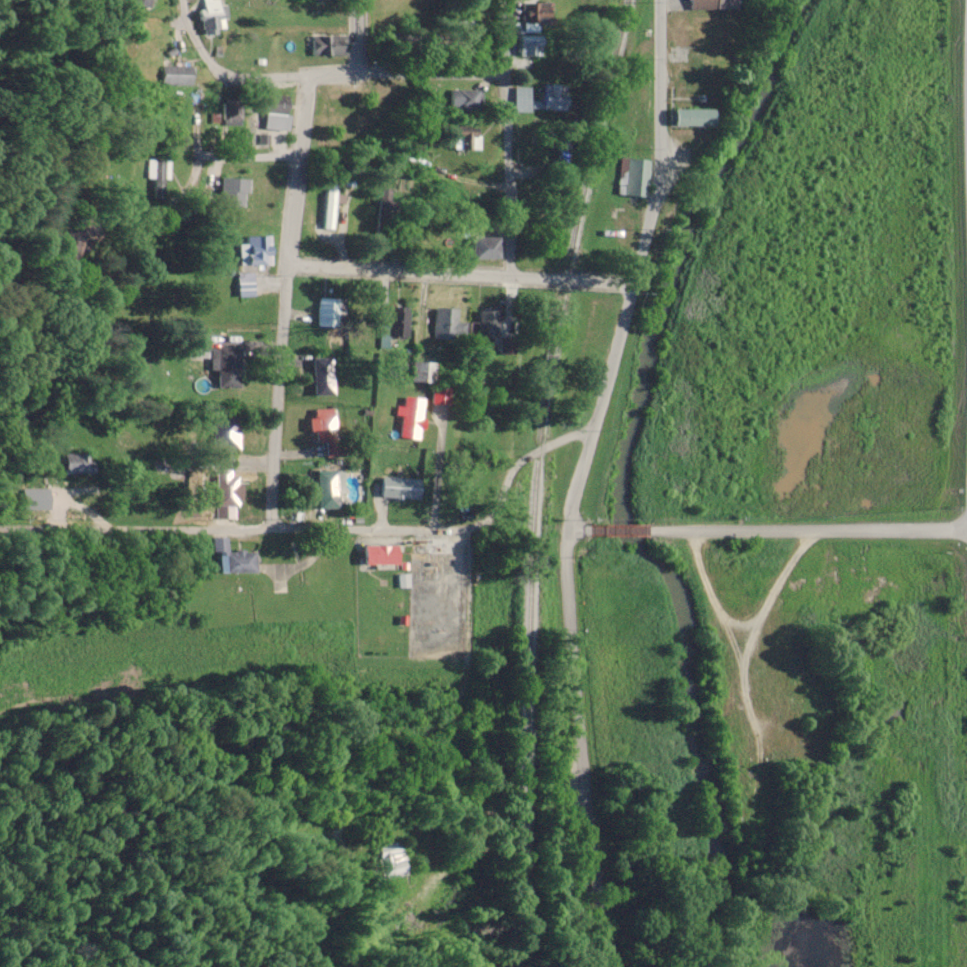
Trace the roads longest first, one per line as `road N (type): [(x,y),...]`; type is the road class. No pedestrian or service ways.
road 1 (residential): [(569,528),(656,183),(659,0)]
road 2 (residential): [(605,966),(579,735),(569,528)]
road 3 (residential): [(966,526),(569,528)]
road 4 (residential): [(199,44),(222,71),(249,78),(505,72)]
road 5 (residential): [(269,529),(0,528)]
road 6 (residential): [(269,511),(287,263)]
road 7 (residential): [(507,278),(287,263)]
road 8 (residential): [(479,523),(269,529)]
road 9 (residential): [(507,278),(505,72)]
road 10 (residential): [(287,263),(310,73)]
road 11 (residential): [(479,523),(524,456),(594,428)]
road 12 (residential): [(196,191),(201,157),(298,162)]
road 13 (residential): [(632,282),(507,278)]

